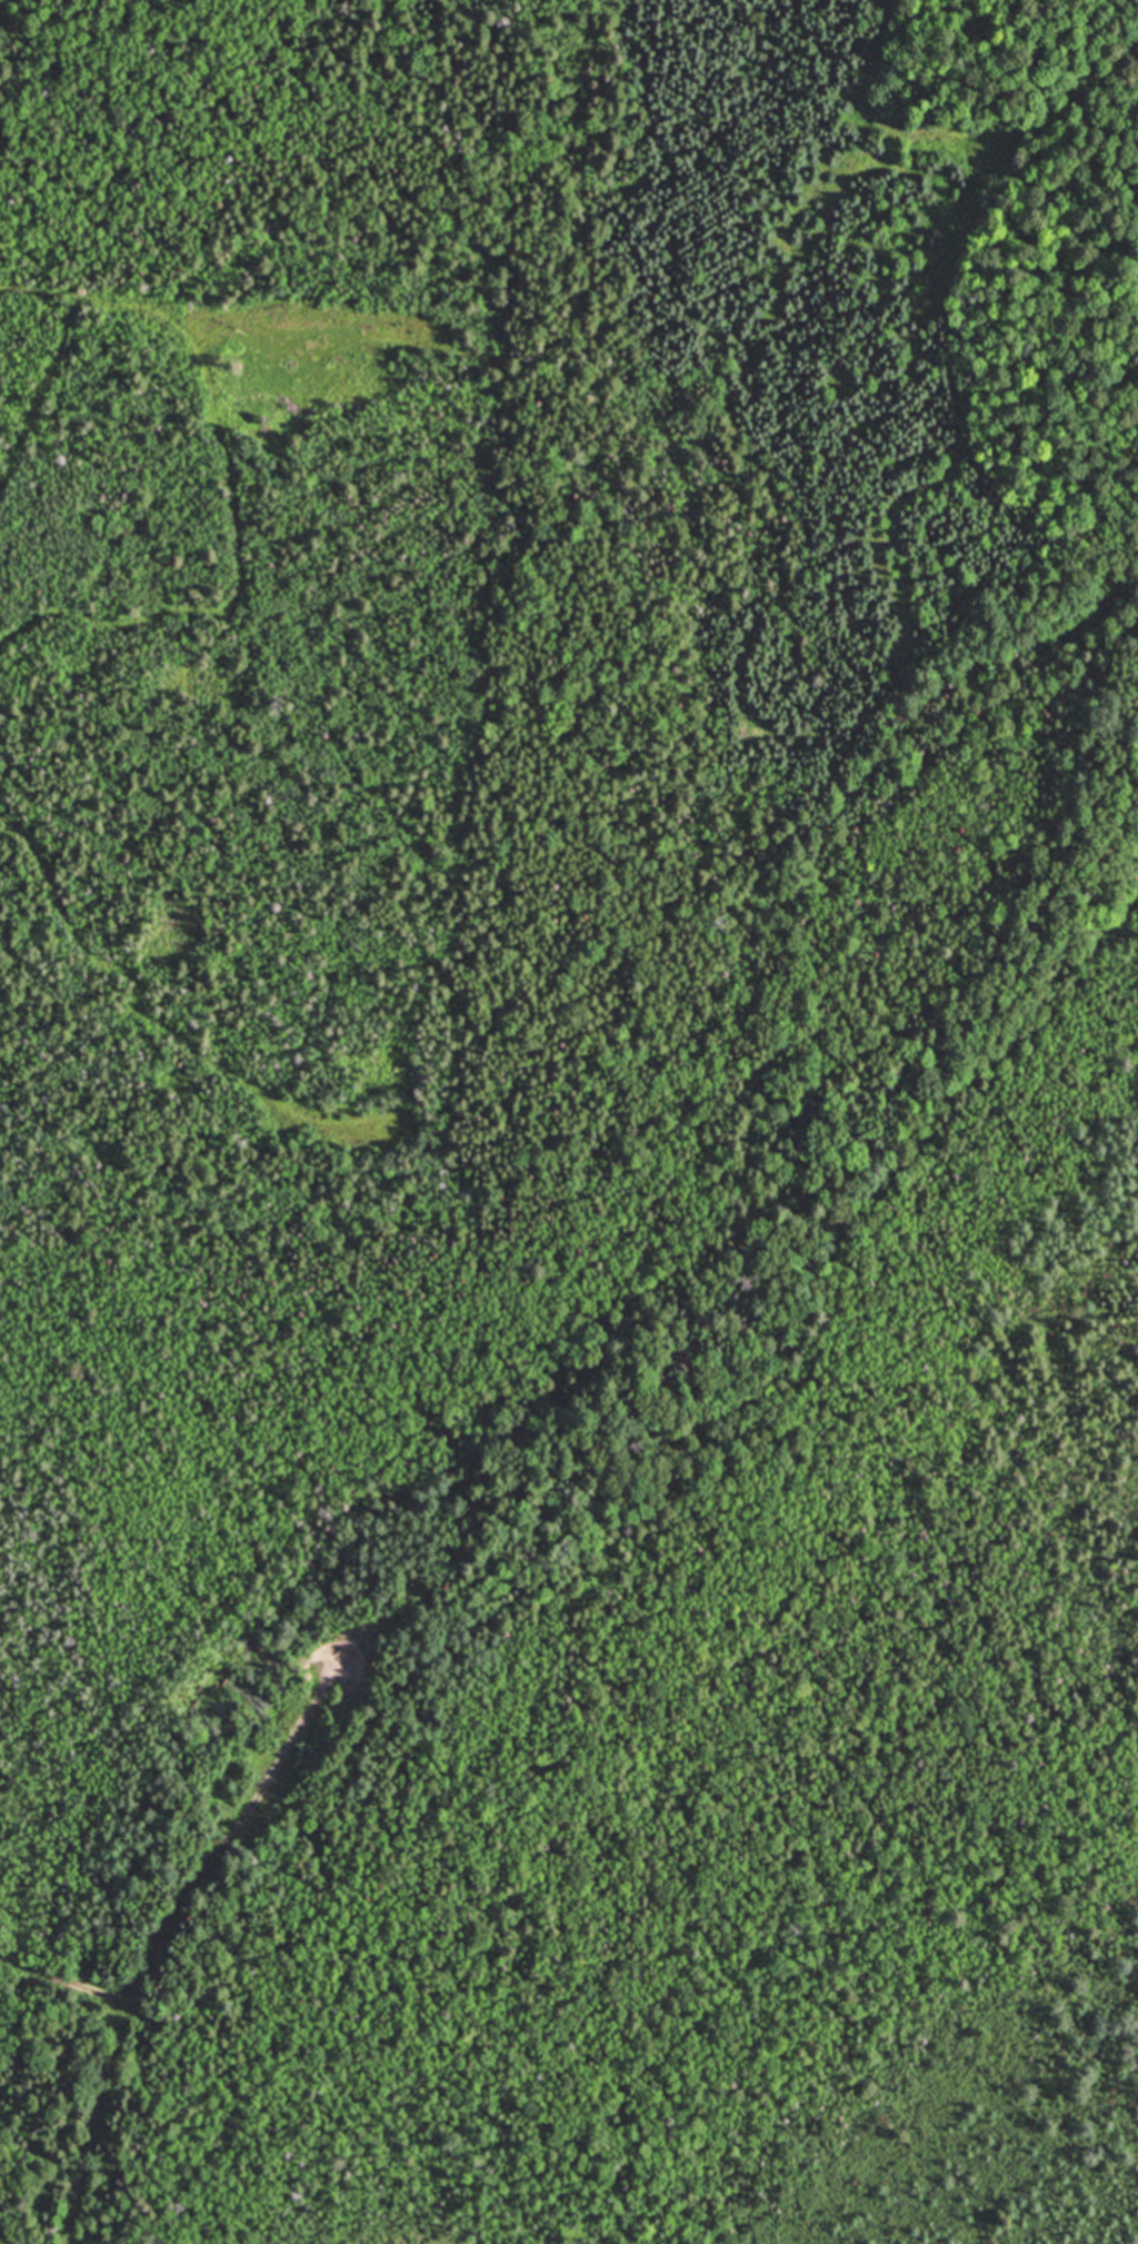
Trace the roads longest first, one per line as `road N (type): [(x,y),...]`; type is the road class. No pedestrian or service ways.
road 1 (track): [(72,2243),(119,2036)]
road 2 (track): [(119,2036),(99,1989),(0,1955)]

